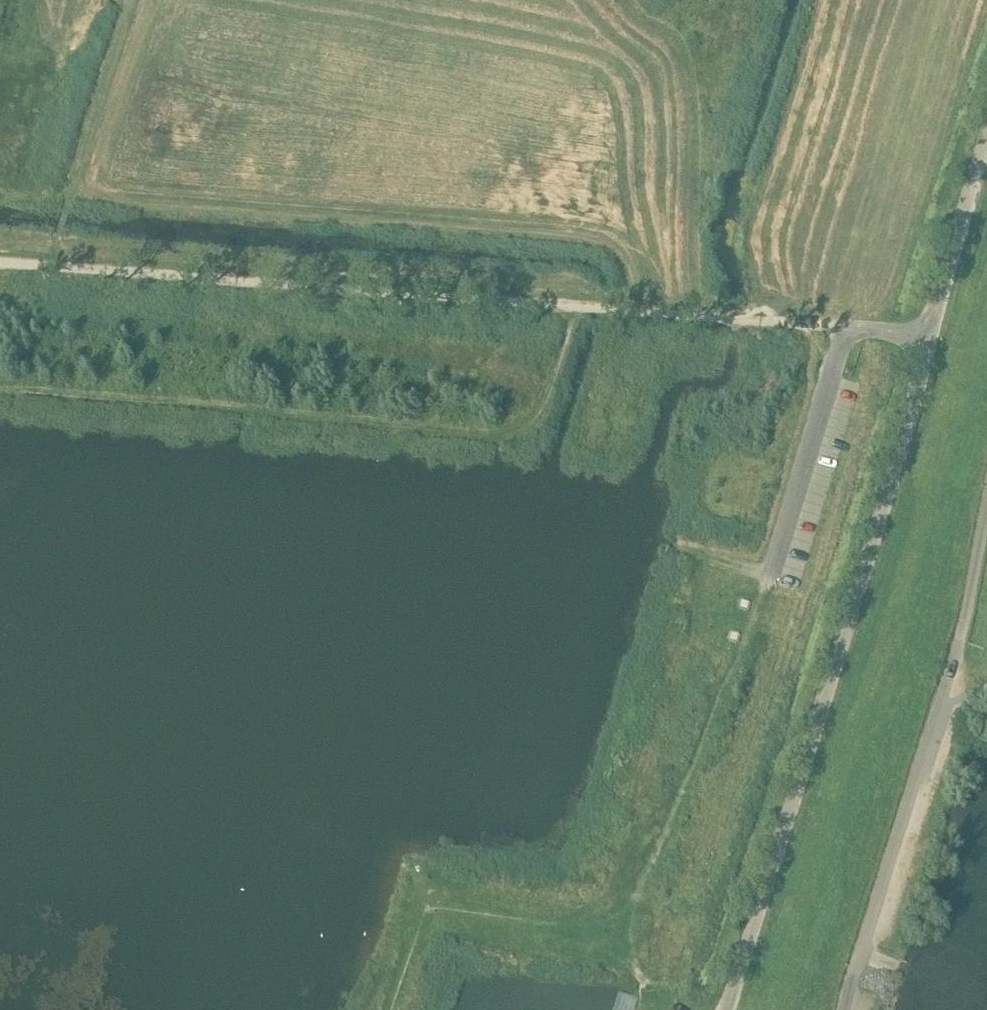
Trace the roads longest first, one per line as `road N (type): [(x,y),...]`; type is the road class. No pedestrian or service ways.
road 1 (unclassified): [(728,1009),(986,148)]
road 2 (track): [(842,330),(0,262)]
road 3 (track): [(145,0),(91,169),(105,192),(609,233),(629,249),(636,311)]
road 4 (unclassified): [(845,1009),(960,642),(986,497)]

